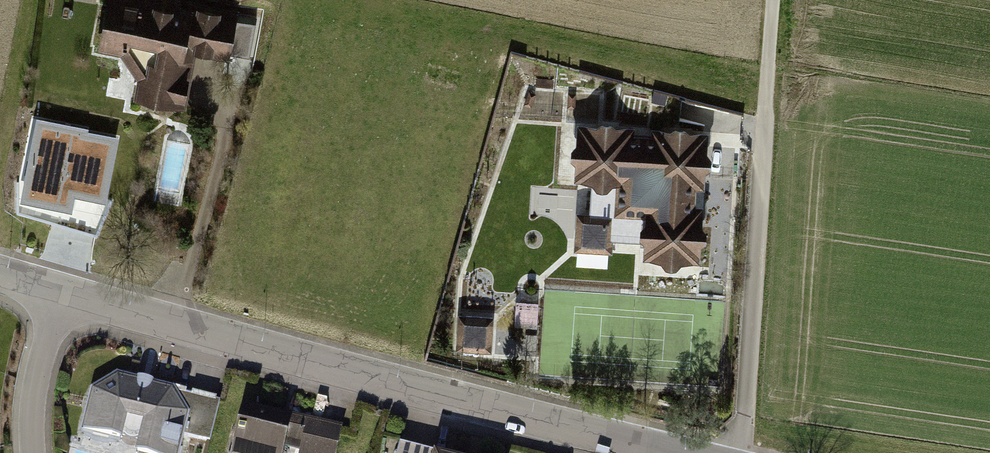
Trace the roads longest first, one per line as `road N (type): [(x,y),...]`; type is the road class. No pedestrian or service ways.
road 1 (residential): [(61,289),(663,452)]
road 2 (residential): [(35,452),(36,383),(61,289)]

